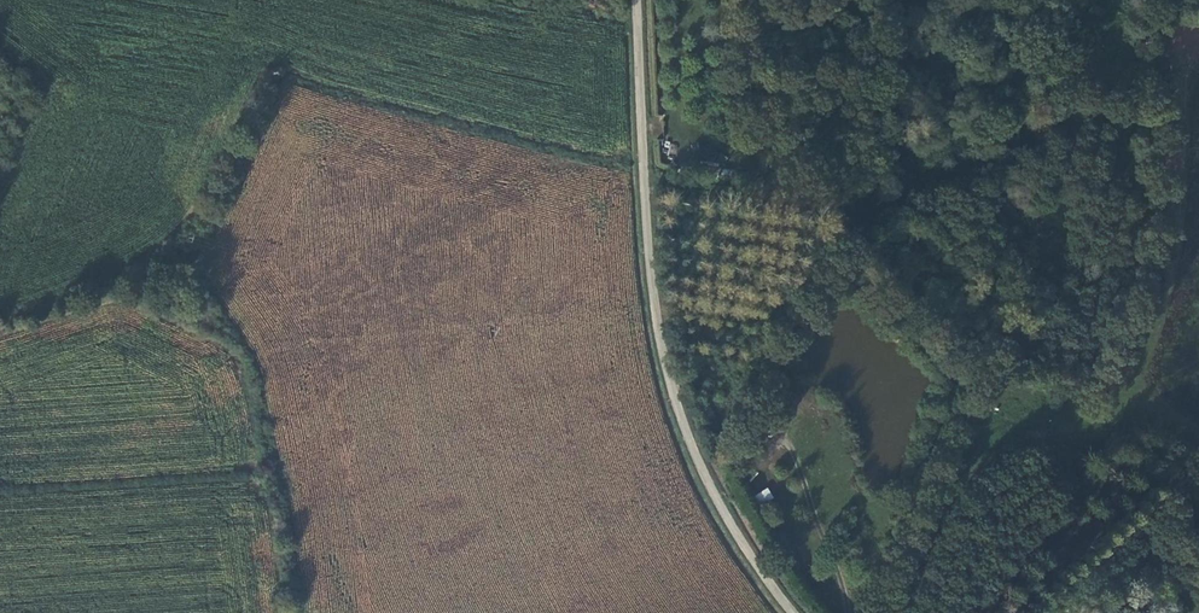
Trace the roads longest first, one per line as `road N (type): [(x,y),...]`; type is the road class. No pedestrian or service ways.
road 1 (unclassified): [(792,612),(723,510),(665,361),(647,220),(638,0)]

